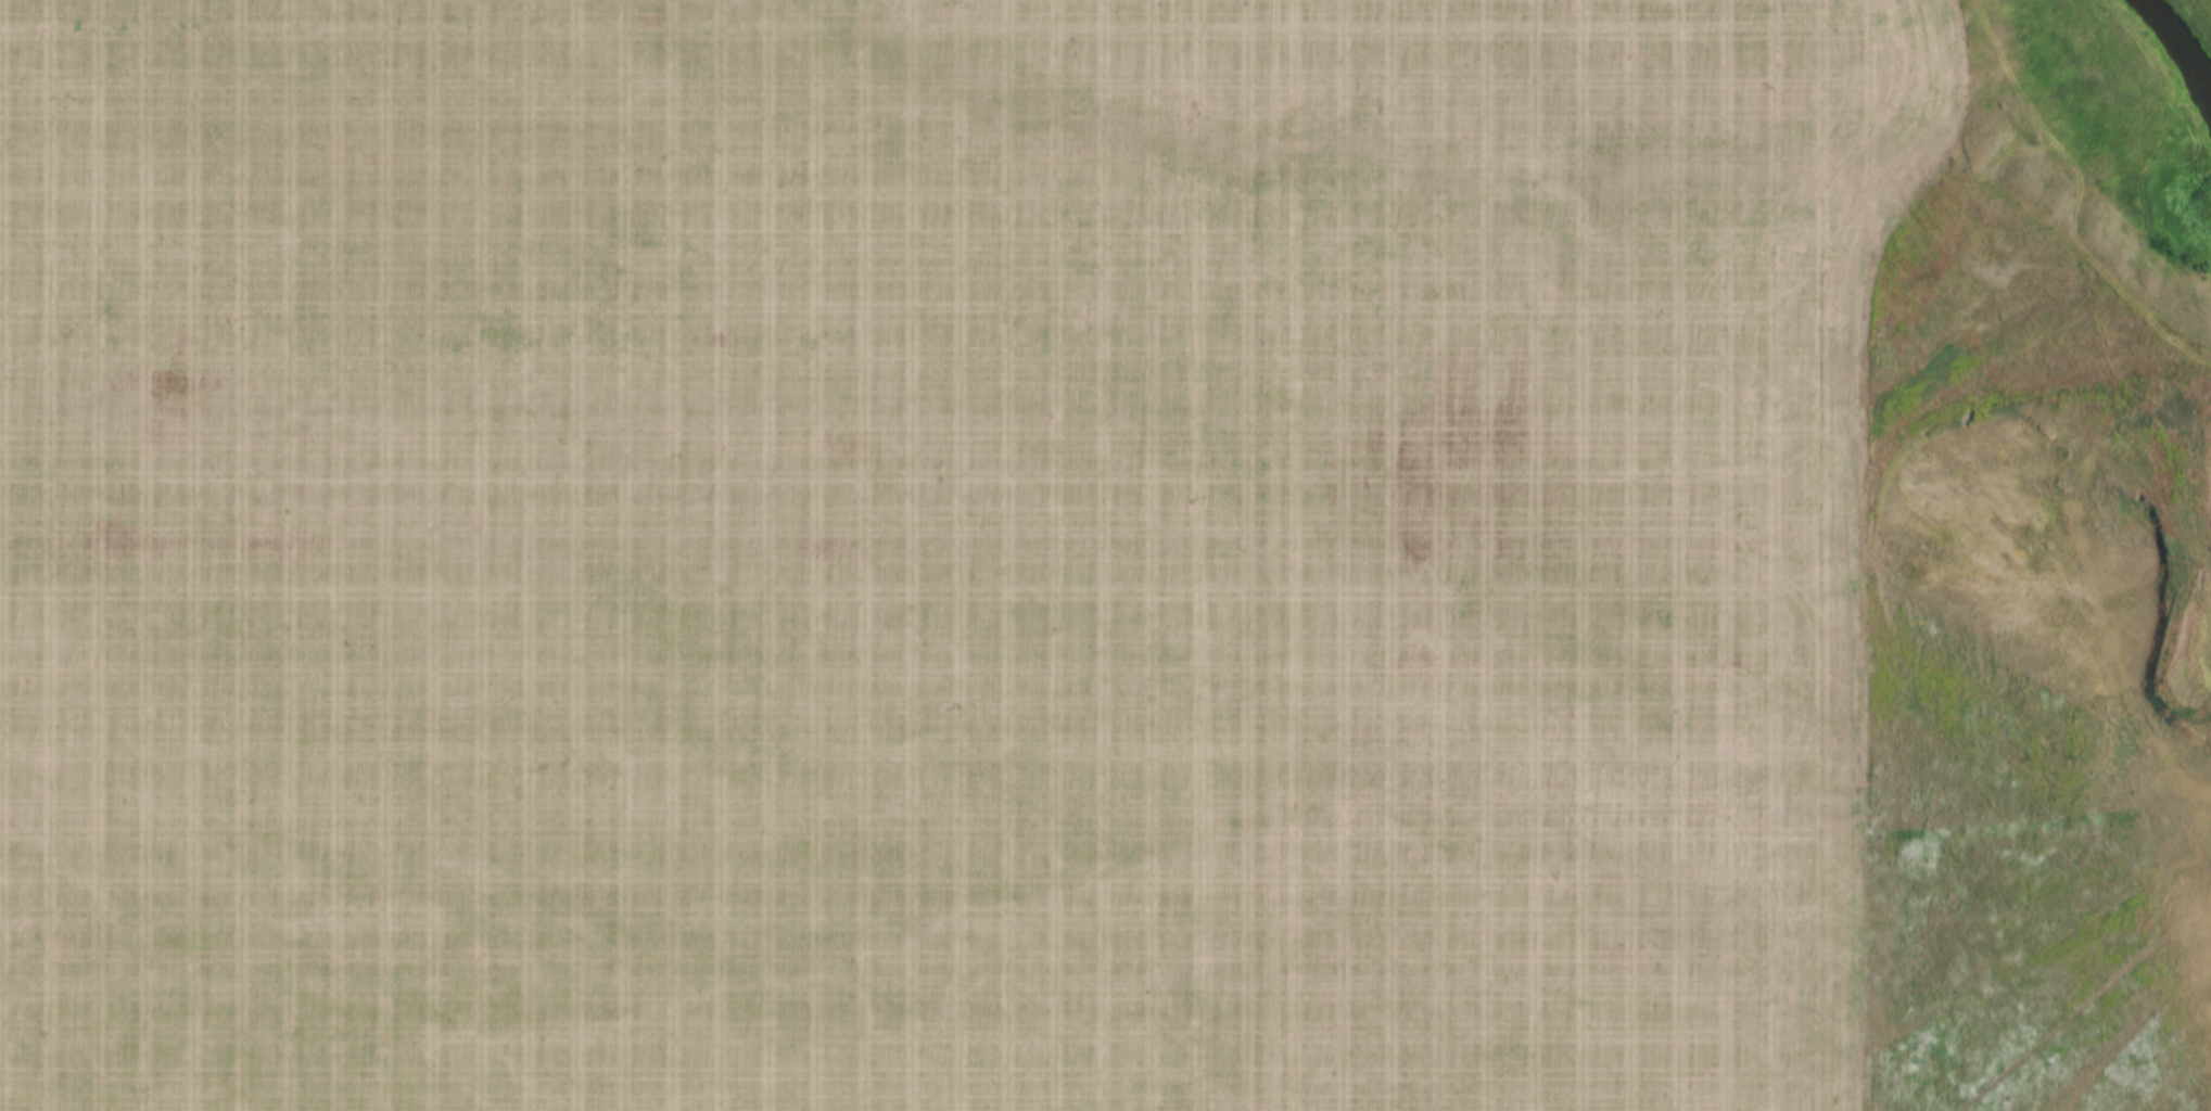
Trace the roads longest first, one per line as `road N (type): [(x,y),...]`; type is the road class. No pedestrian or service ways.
road 1 (track): [(1287,0),(1283,1110)]
road 2 (track): [(1287,810),(2210,806)]

